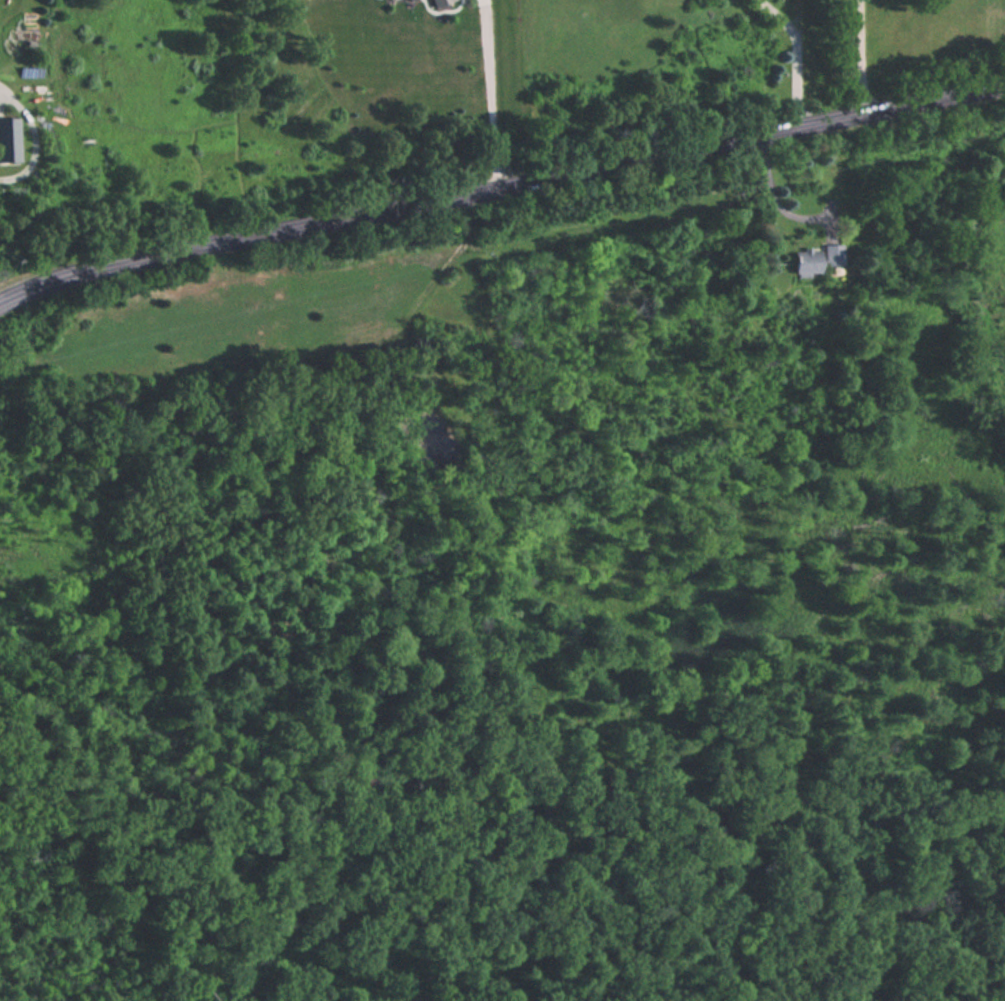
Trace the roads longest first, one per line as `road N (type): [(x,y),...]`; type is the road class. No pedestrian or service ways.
road 1 (secondary): [(1004,88),(81,271),(0,301)]

